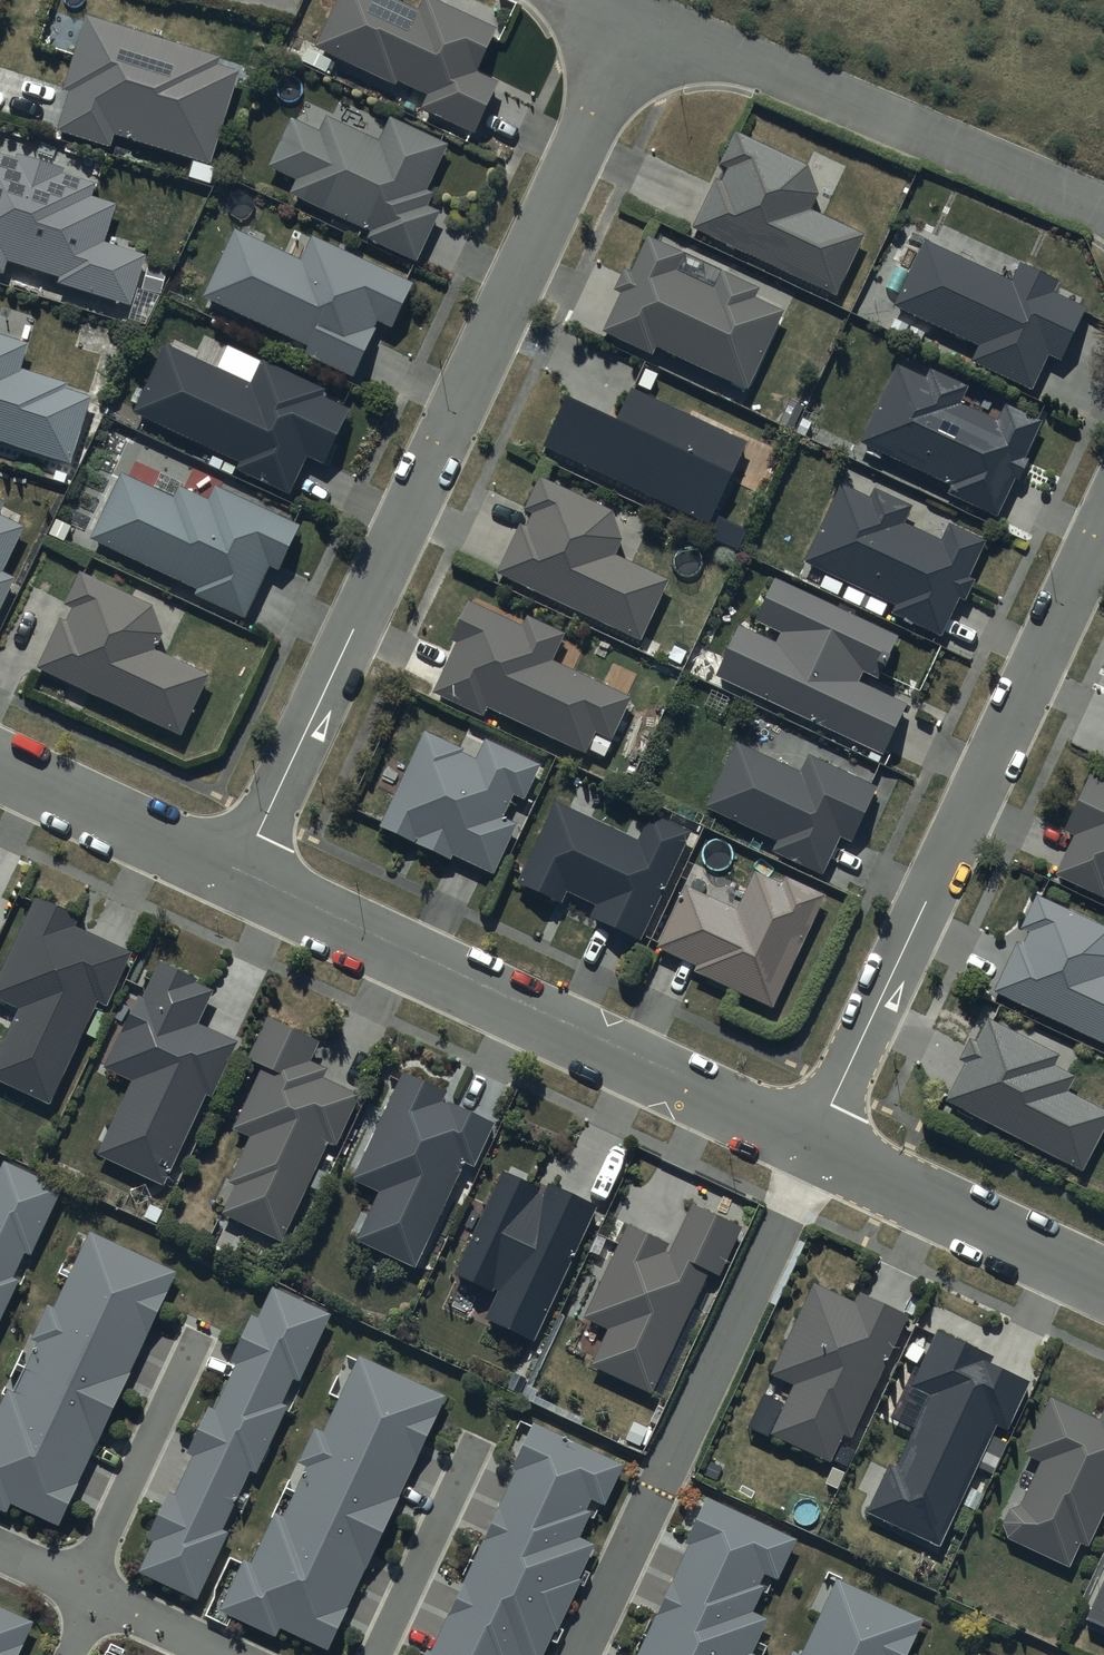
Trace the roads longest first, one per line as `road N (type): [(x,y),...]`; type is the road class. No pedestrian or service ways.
road 1 (residential): [(637,18),(242,877)]
road 2 (residential): [(1103,515),(817,1143)]
road 3 (residential): [(817,1143),(242,877)]
road 4 (residential): [(637,18),(1103,212)]
road 5 (residential): [(1103,1279),(817,1143)]
road 6 (residential): [(242,877),(0,766)]

